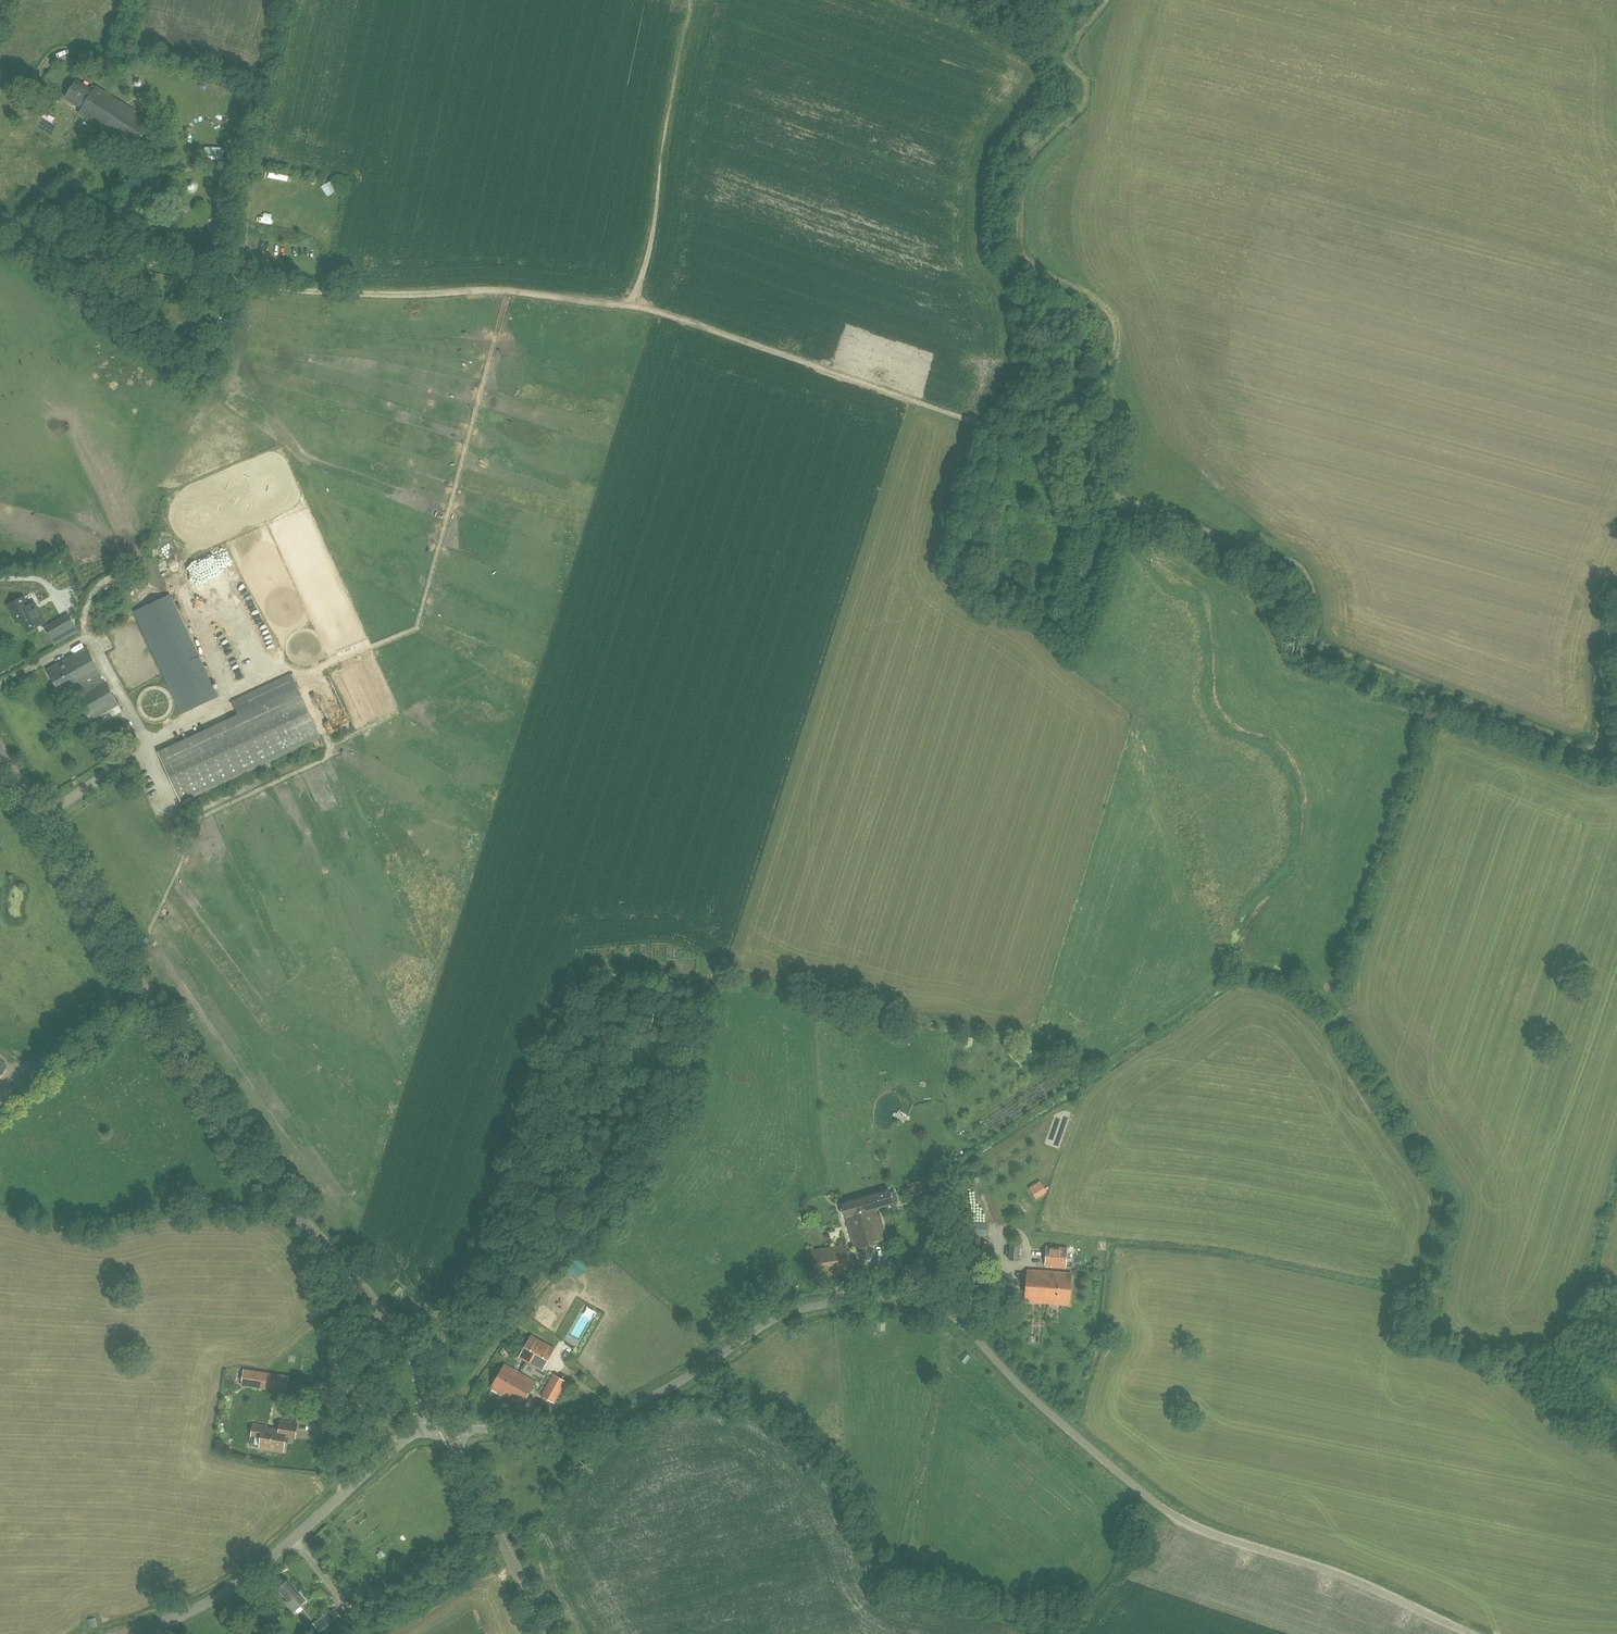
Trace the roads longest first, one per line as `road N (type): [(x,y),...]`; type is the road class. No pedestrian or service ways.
road 1 (unclassified): [(1469,1633),(1334,1572),(1178,1518),(933,1305),(892,1300),(796,1311),(597,1423),(450,1436)]
road 2 (tertiary): [(440,1415),(381,1310),(259,1172),(213,1105),(0,746)]
road 3 (track): [(440,1415),(553,1257),(614,1213),(661,1161),(700,1047),(715,971),(787,979),(934,1023),(969,1025)]
road 4 (track): [(1000,431),(629,303)]
road 5 (unclassified): [(131,1631),(233,1589),(440,1415)]
road 6 (track): [(629,303),(652,238),(690,0)]
road 7 (track): [(349,293),(507,291),(629,303)]
road 8 (track): [(236,282),(0,229)]
road 9 (tertiary): [(548,1633),(450,1436)]

